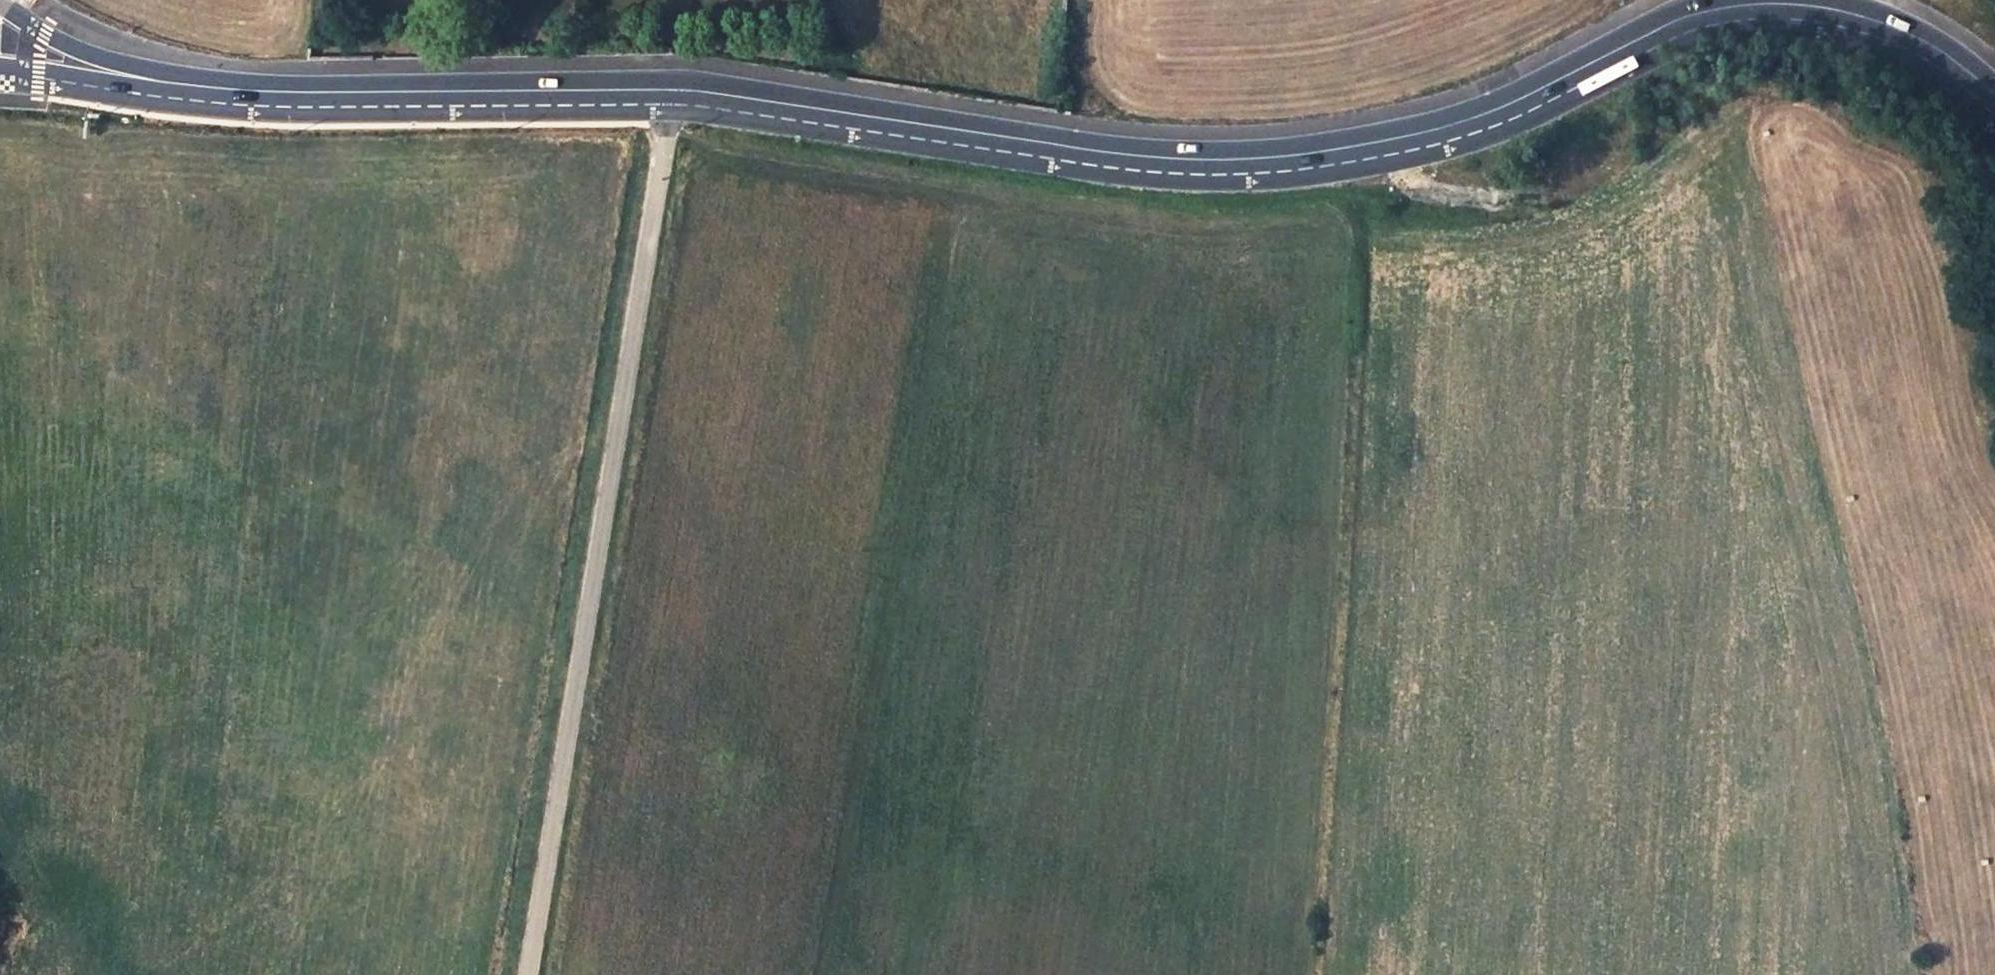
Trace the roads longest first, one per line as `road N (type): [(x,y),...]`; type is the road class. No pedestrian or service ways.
road 1 (secondary): [(1994,106),(1901,38),(1818,12),(1774,9),(1687,23),(1479,122),(1284,163),(1135,163),(671,95),(318,98)]
road 2 (secondary): [(318,98),(112,62),(0,6)]
road 3 (secondary): [(0,75),(241,105),(318,98)]

